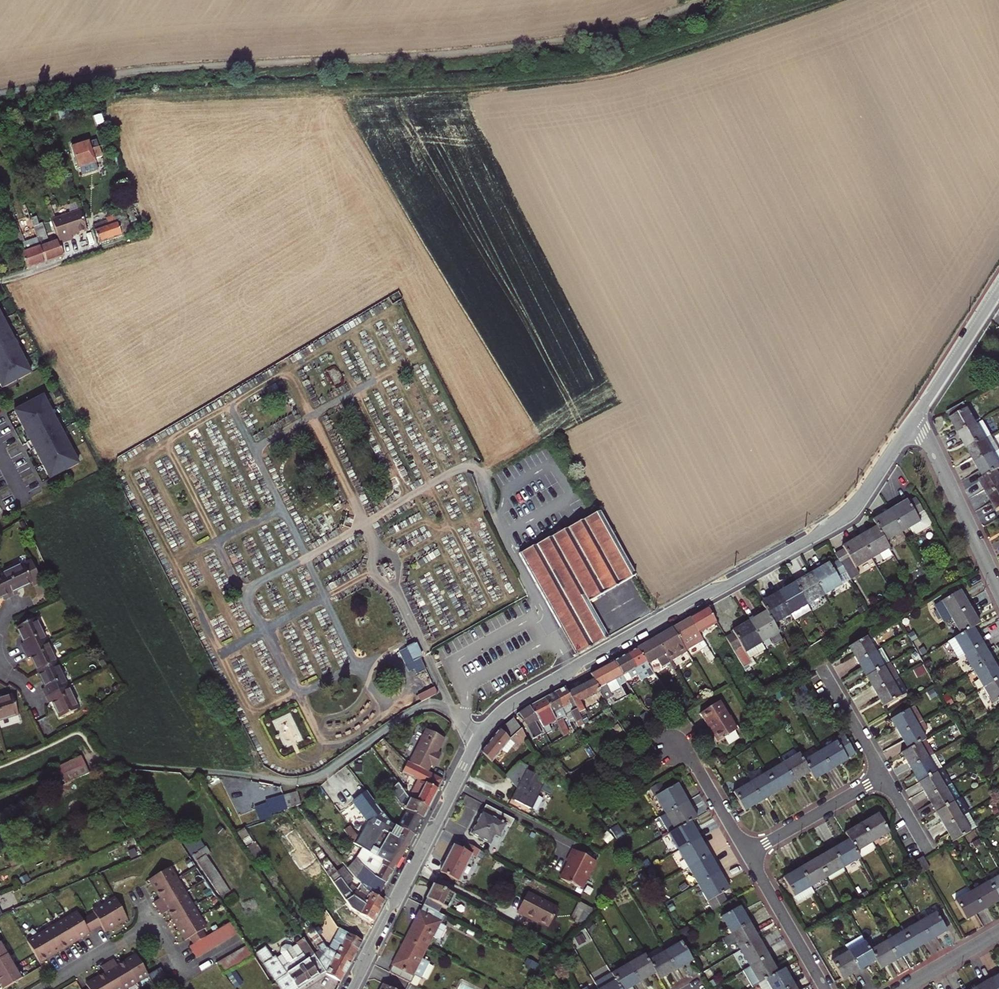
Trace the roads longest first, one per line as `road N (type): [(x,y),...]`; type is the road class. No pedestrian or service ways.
road 1 (residential): [(349,988),(490,723),(836,520),(913,421)]
road 2 (residential): [(913,421),(998,592)]
road 3 (residential): [(747,855),(884,776)]
road 4 (residential): [(913,421),(998,288)]
road 5 (residential): [(747,855),(825,988)]
road 6 (residential): [(0,283),(137,234)]
road 7 (residential): [(673,746),(690,756),(747,855)]
road 8 (residential): [(43,988),(155,922)]
road 9 (residential): [(822,668),(884,776)]

